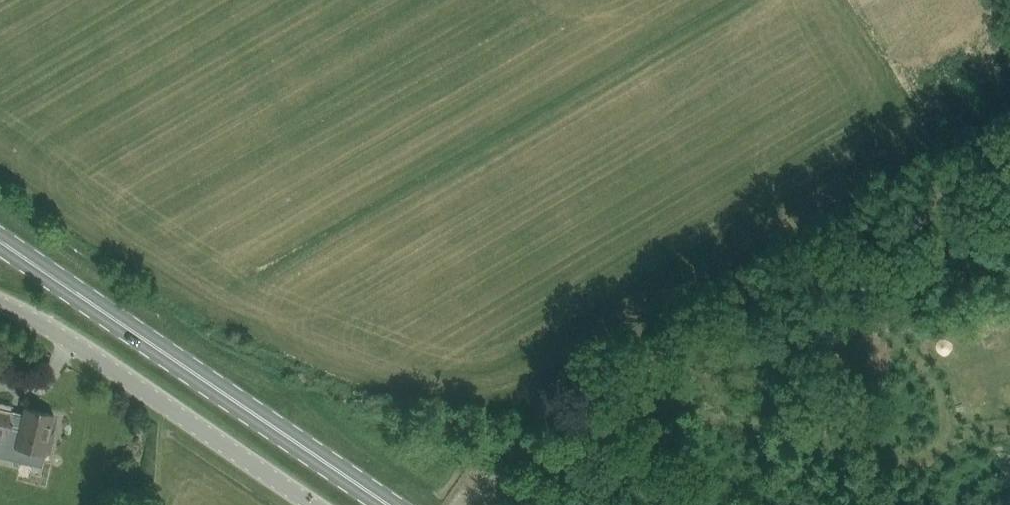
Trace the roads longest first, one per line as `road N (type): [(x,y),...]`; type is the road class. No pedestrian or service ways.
road 1 (primary): [(387,504),(0,242)]
road 2 (unclassified): [(311,504),(70,343),(0,305)]
road 3 (unclassified): [(599,504),(504,481),(466,493),(458,504)]

